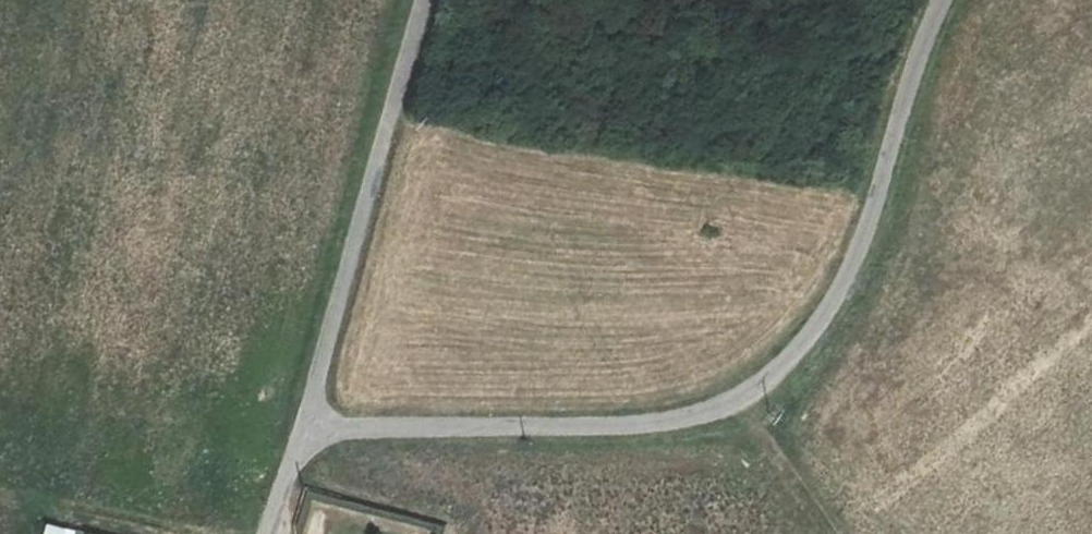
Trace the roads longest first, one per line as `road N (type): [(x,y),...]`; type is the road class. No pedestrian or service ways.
road 1 (unclassified): [(941,0),(851,272),(792,359),(760,389),(703,414),(614,427),(304,429)]
road 2 (unclassified): [(304,429),(426,0)]
road 3 (track): [(831,533),(738,400)]

